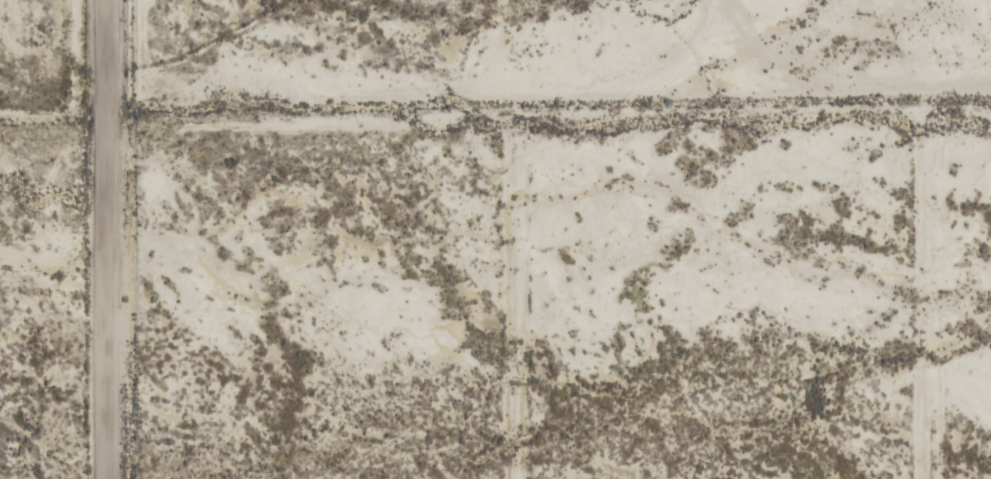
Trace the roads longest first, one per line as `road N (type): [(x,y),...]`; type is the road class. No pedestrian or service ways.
road 1 (residential): [(109,478),(109,0)]

